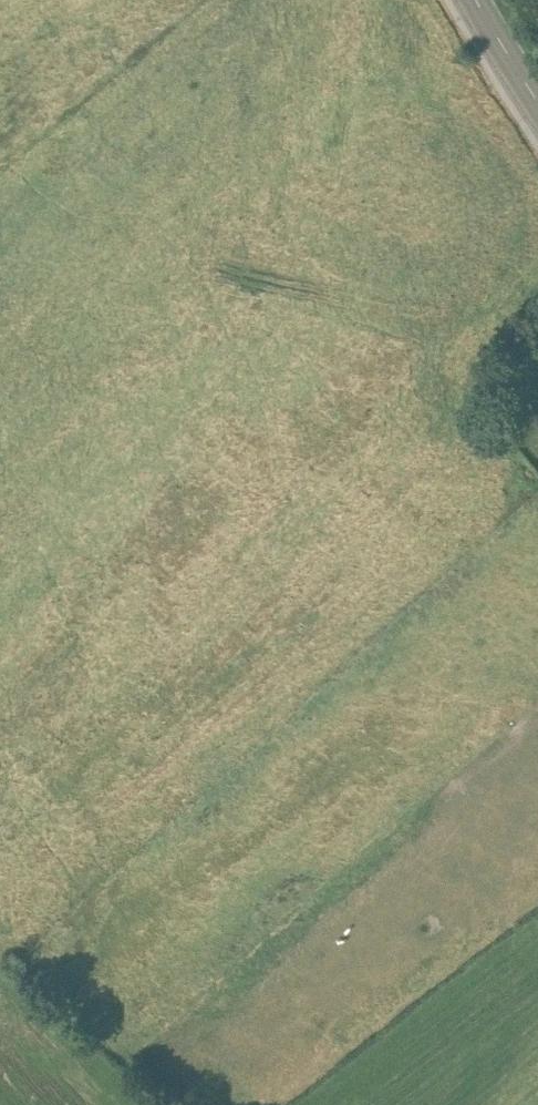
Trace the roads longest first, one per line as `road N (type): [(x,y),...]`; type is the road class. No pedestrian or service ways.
road 1 (secondary): [(476,0),(537,104)]

